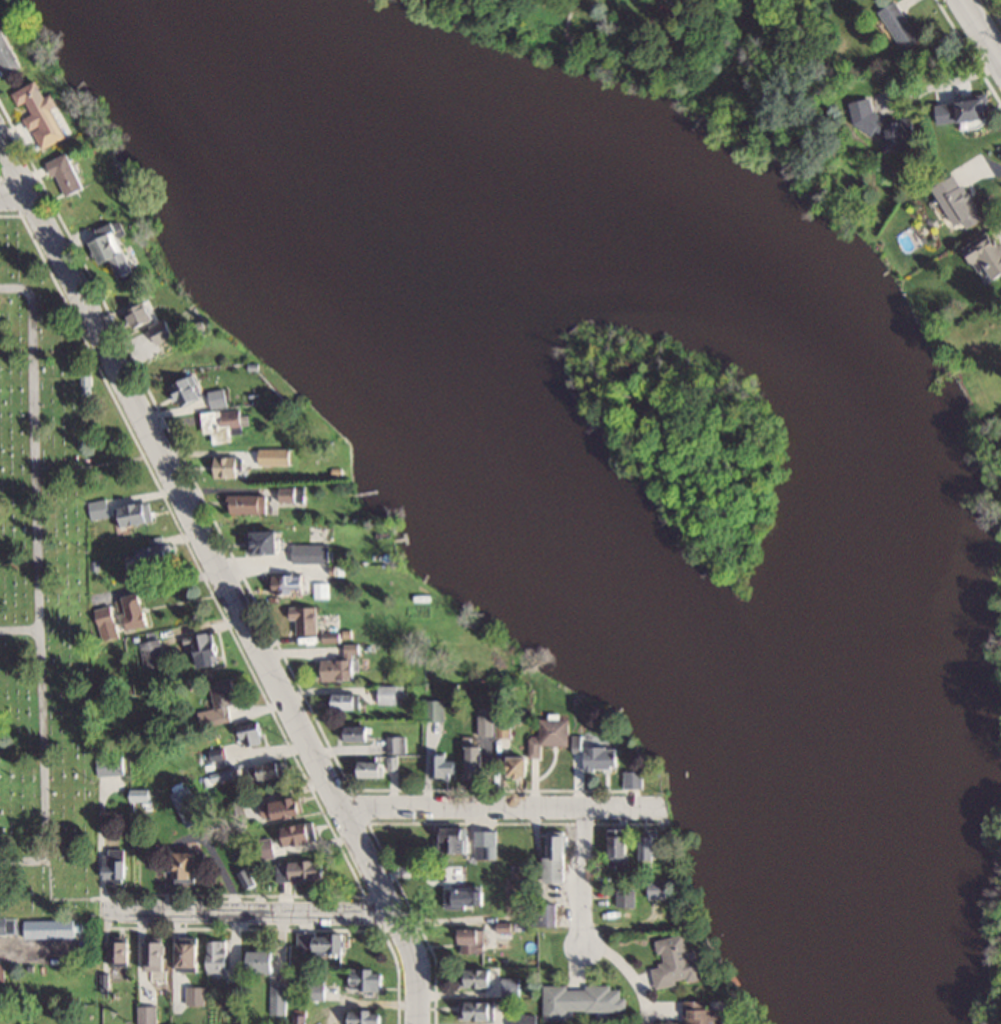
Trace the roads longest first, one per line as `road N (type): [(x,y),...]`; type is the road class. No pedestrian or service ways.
road 1 (residential): [(0,139),(417,957),(418,1023)]
road 2 (residential): [(342,809),(669,808)]
road 3 (residential): [(395,914),(102,910)]
road 4 (residential): [(587,808),(587,944)]

